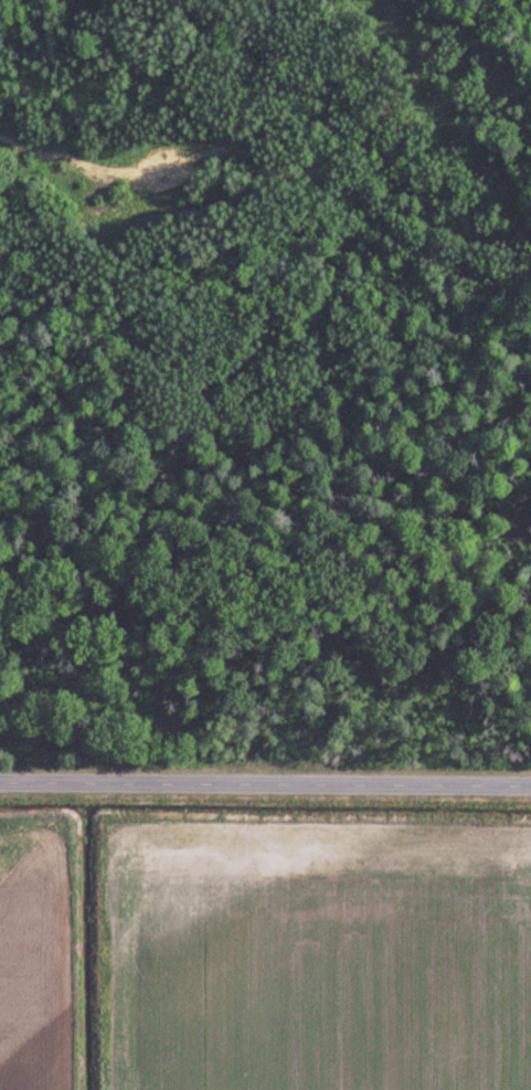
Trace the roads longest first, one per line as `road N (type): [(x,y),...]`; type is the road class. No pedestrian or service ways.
road 1 (residential): [(530,784),(0,780)]

